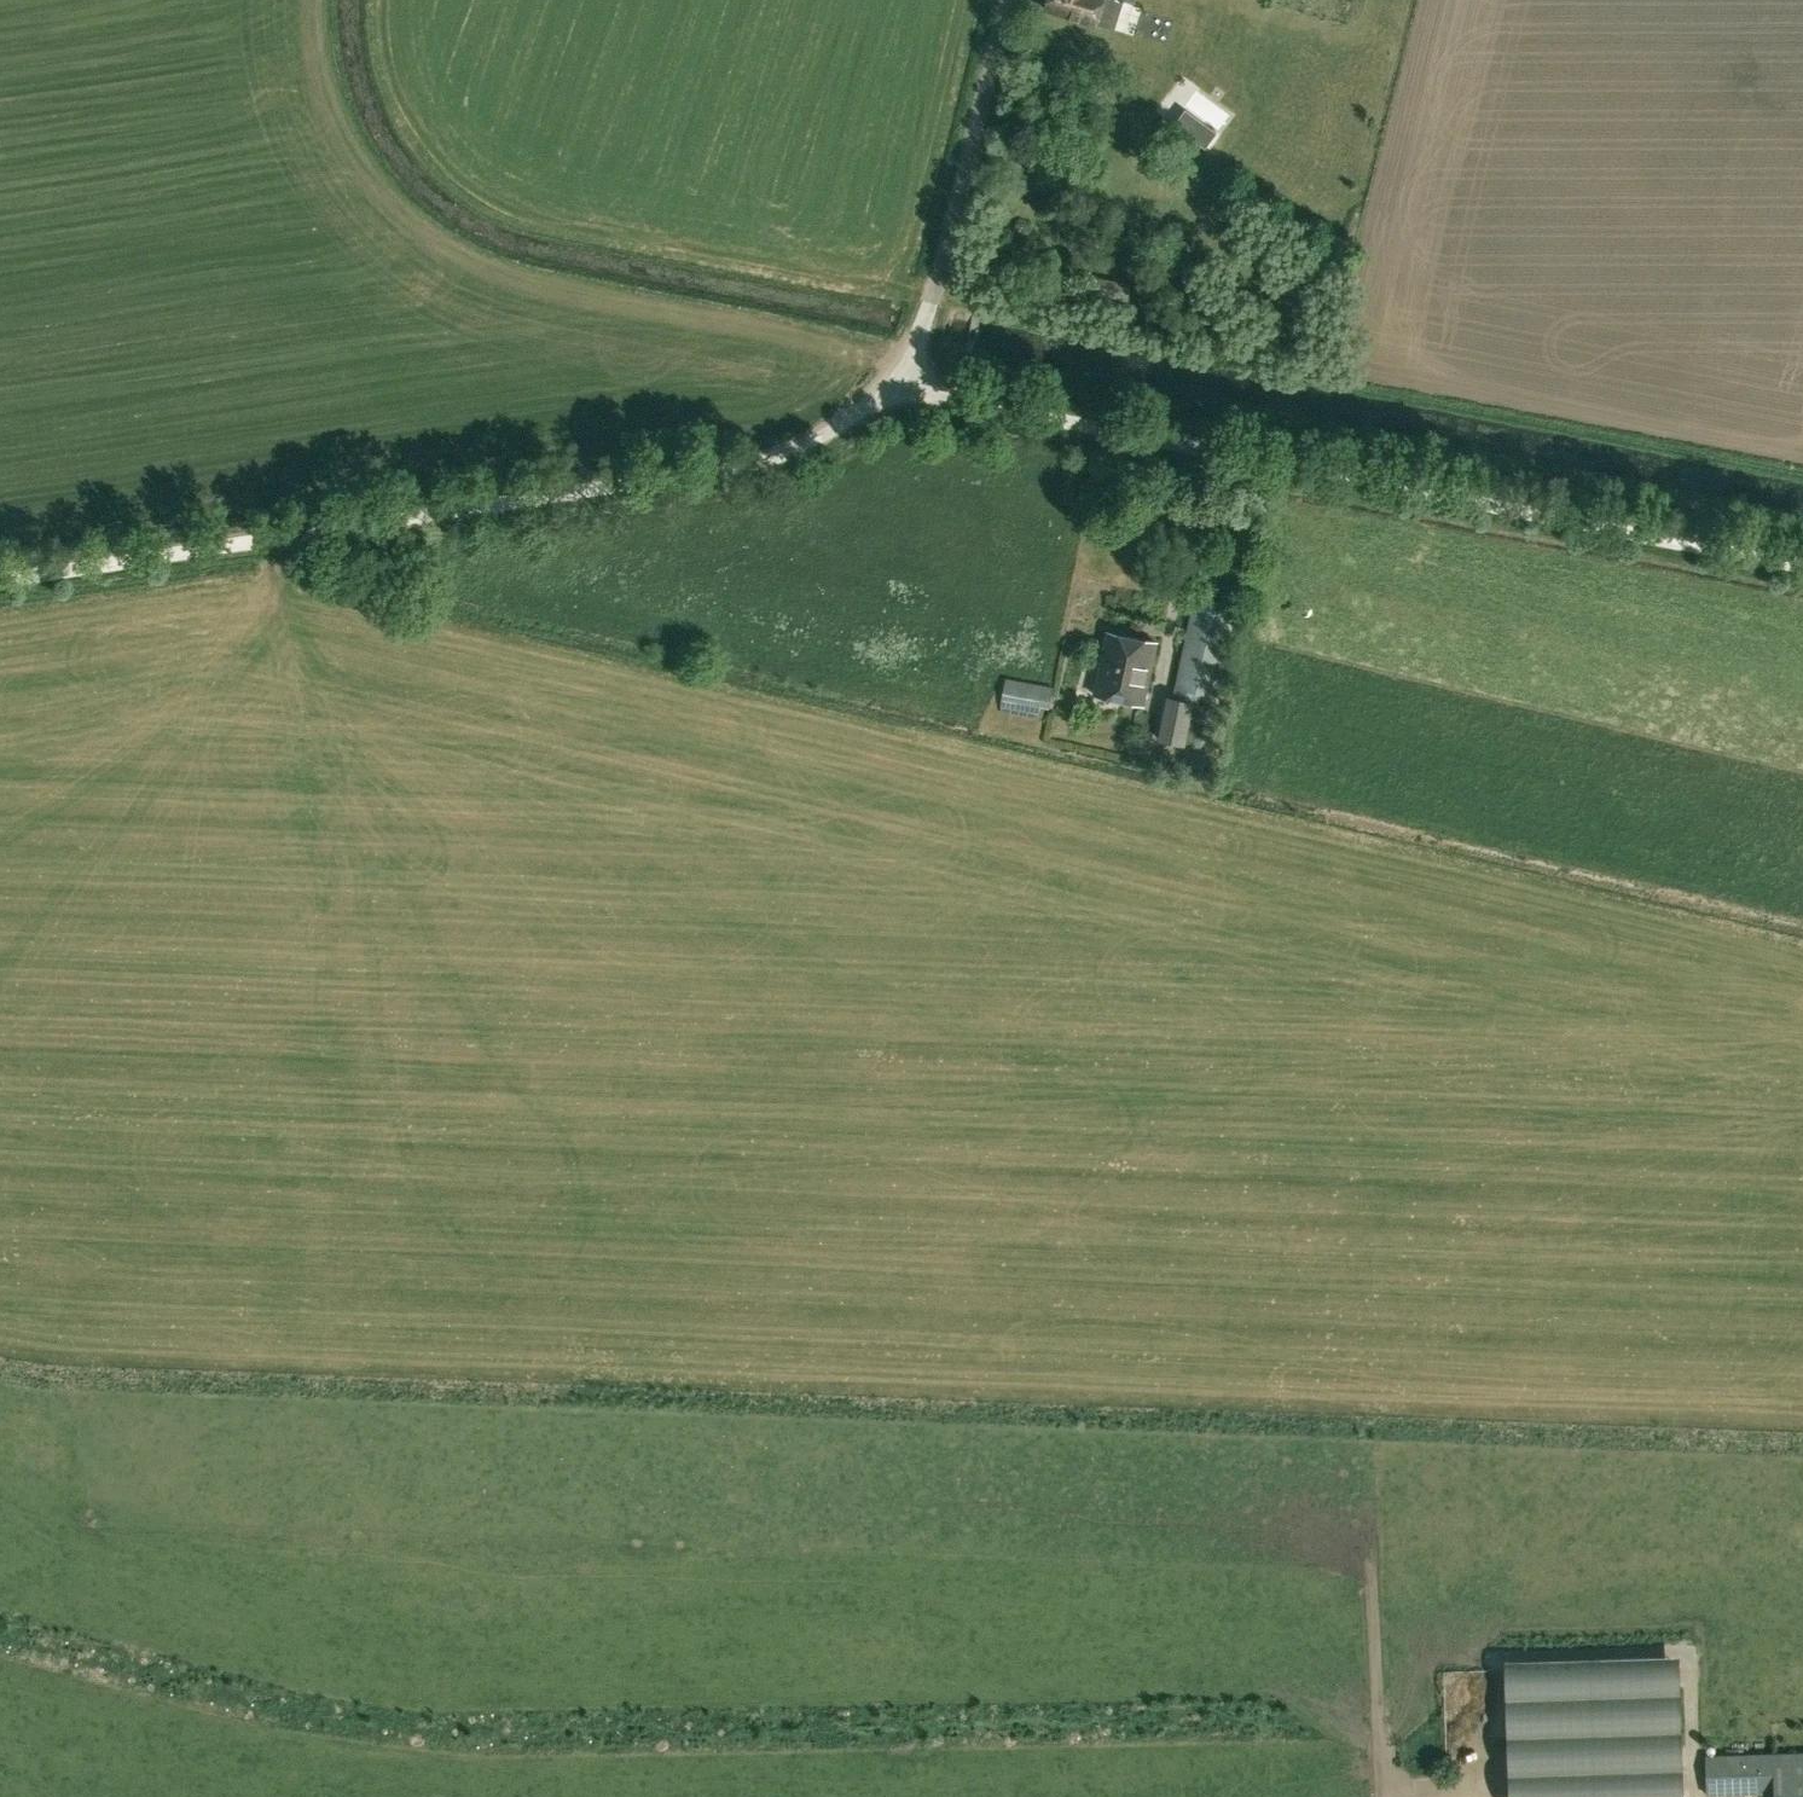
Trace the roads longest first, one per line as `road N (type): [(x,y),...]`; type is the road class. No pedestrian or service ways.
road 1 (unclassified): [(1802,566),(891,386)]
road 2 (unclassified): [(0,580),(754,463),(825,433),(891,386)]
road 3 (unclassified): [(891,386),(931,304),(1005,0)]

